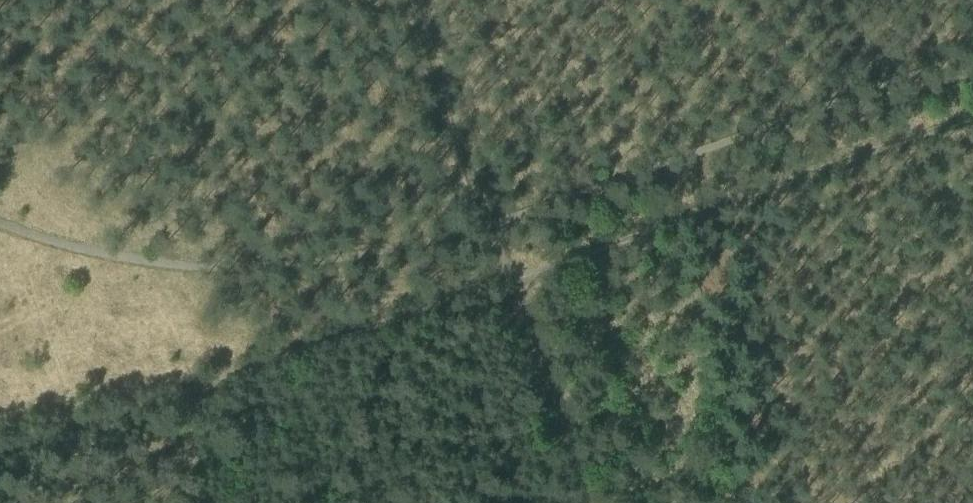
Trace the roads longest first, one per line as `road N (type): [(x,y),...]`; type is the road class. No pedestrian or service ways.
road 1 (track): [(514,276),(0,457)]
road 2 (track): [(972,115),(514,276)]
road 3 (track): [(418,0),(514,276)]
road 4 (track): [(595,502),(553,387)]

